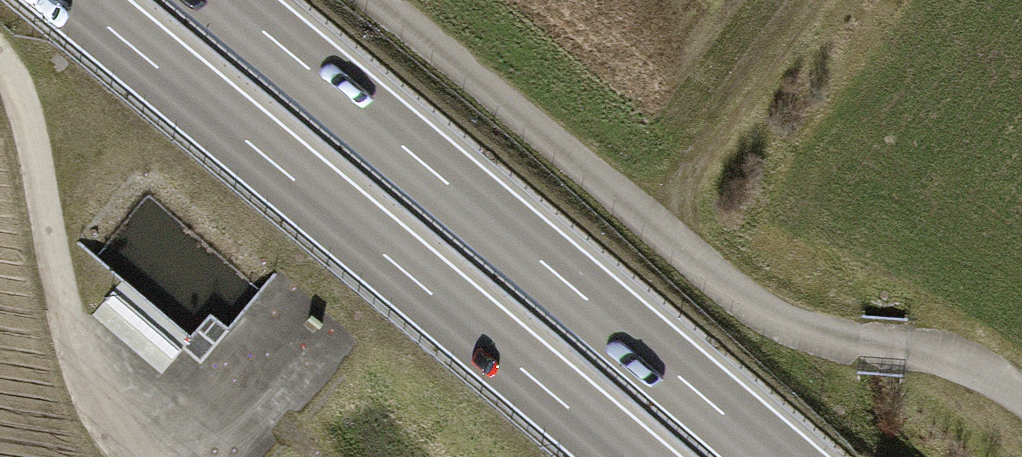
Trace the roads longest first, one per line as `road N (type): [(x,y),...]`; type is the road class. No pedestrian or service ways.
road 1 (track): [(1021,393),(931,351),(783,325),(373,0)]
road 2 (trunk): [(75,0),(628,456)]
road 3 (trunk): [(776,456),(225,0)]
road 4 (track): [(131,456),(101,416),(78,358),(36,134),(23,87),(0,51)]

